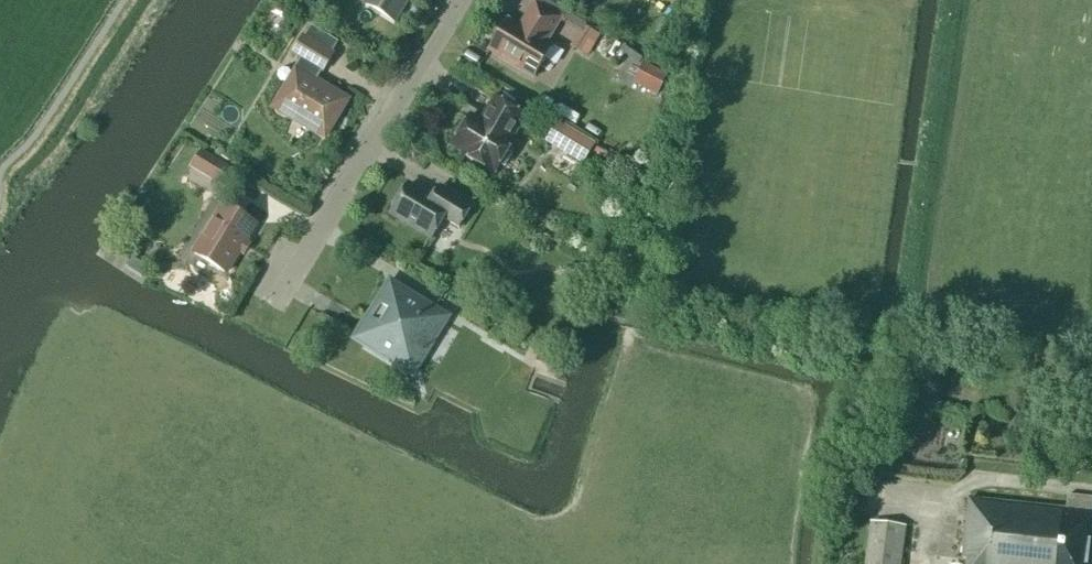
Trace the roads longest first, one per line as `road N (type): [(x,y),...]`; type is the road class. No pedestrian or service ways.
road 1 (residential): [(276,304),(460,0)]

